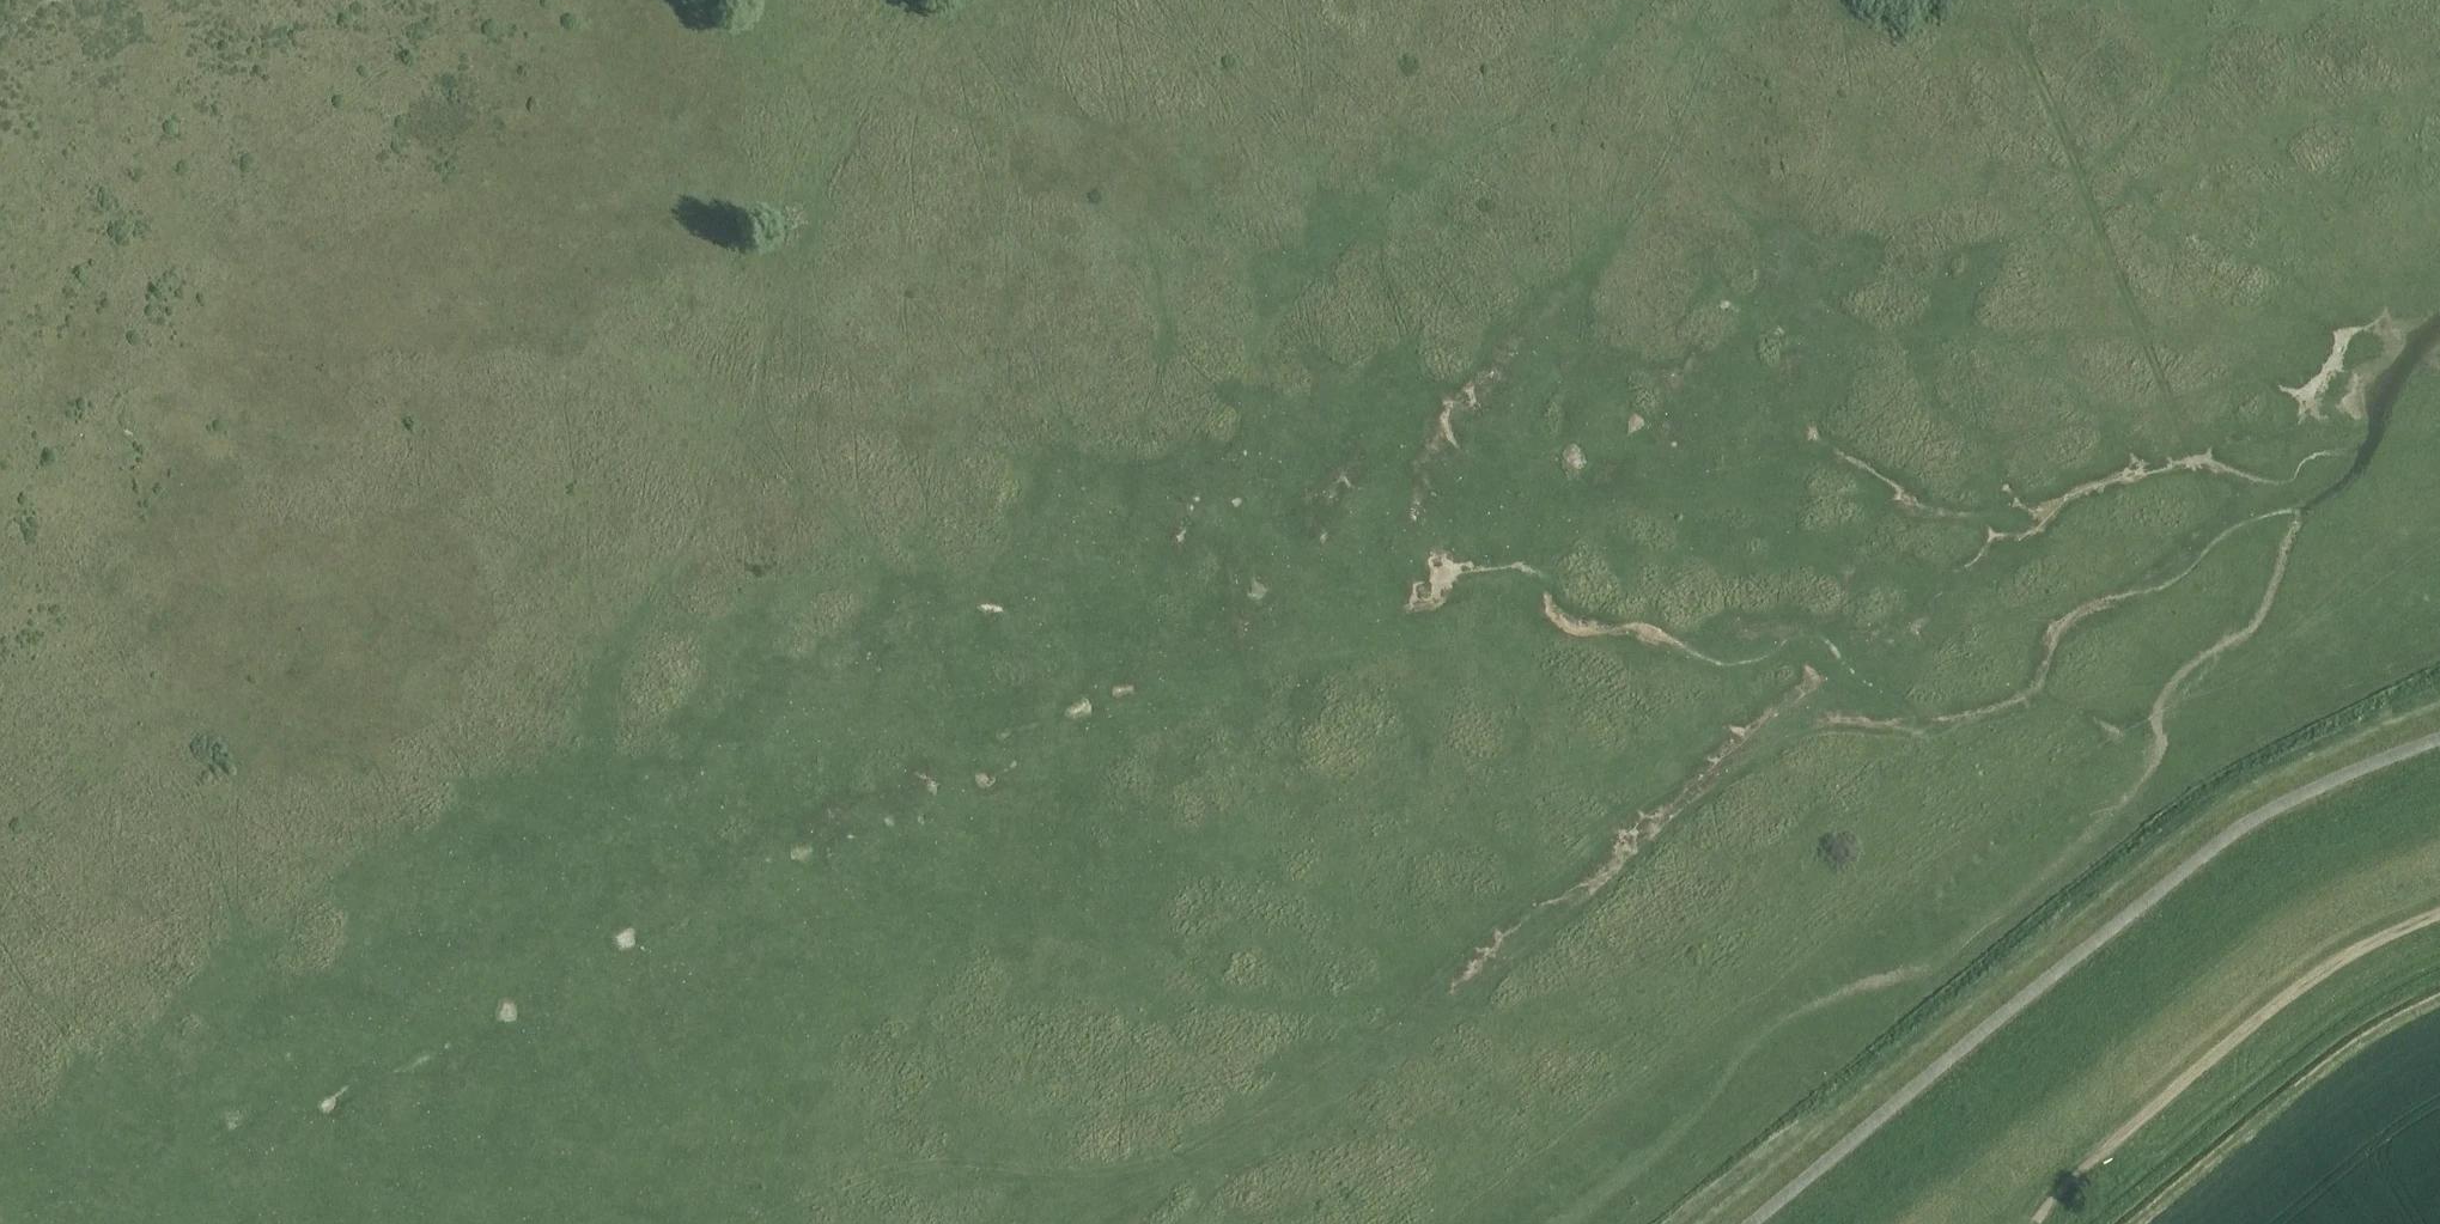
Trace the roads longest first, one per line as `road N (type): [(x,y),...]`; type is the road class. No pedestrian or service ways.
road 1 (track): [(2033,1223),(2067,1179),(2268,1014),(2324,974),(2439,917)]

